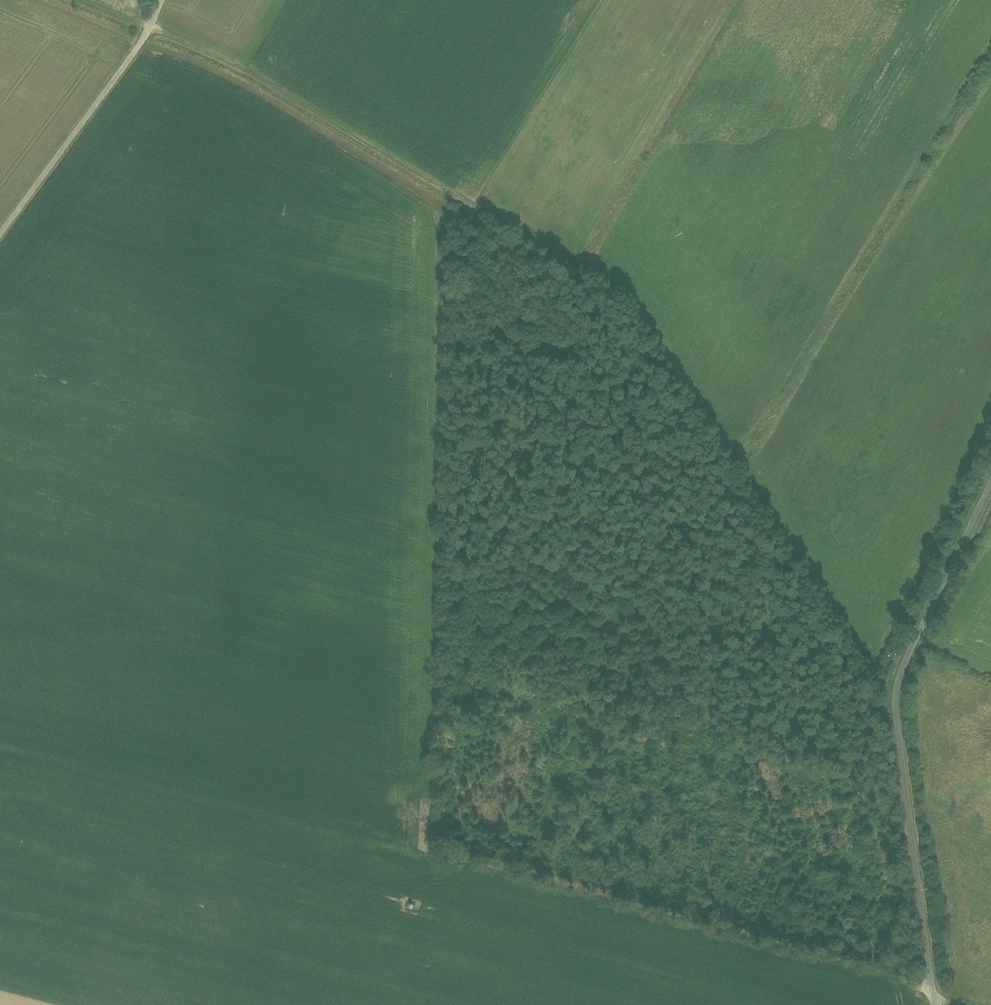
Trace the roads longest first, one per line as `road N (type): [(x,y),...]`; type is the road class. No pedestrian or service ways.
road 1 (residential): [(990,477),(900,666),(927,1004)]
road 2 (unclassified): [(163,0),(141,44),(0,236)]

